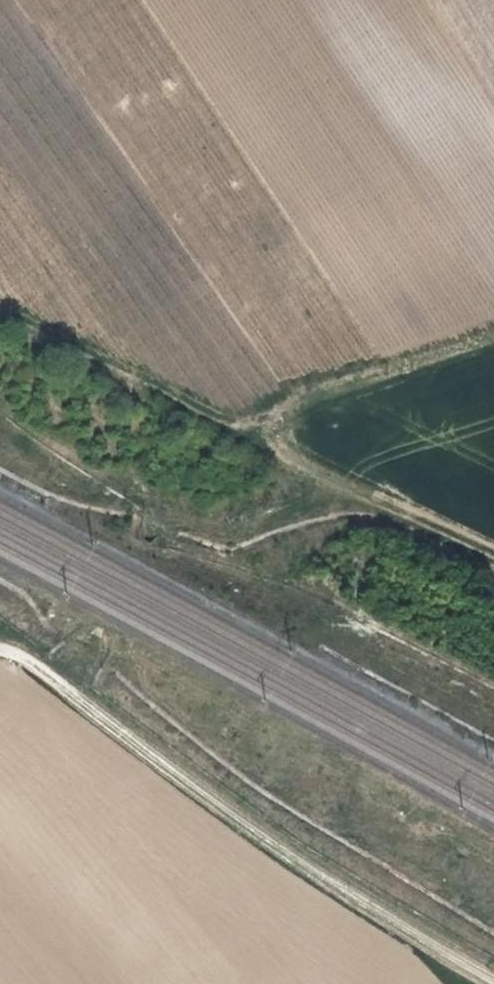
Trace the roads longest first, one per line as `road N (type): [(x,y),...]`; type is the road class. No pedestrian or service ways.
road 1 (track): [(0,649),(42,668),(228,813),(493,981)]
road 2 (track): [(493,553),(256,434),(303,396),(493,334)]
road 3 (track): [(256,434),(0,304)]

